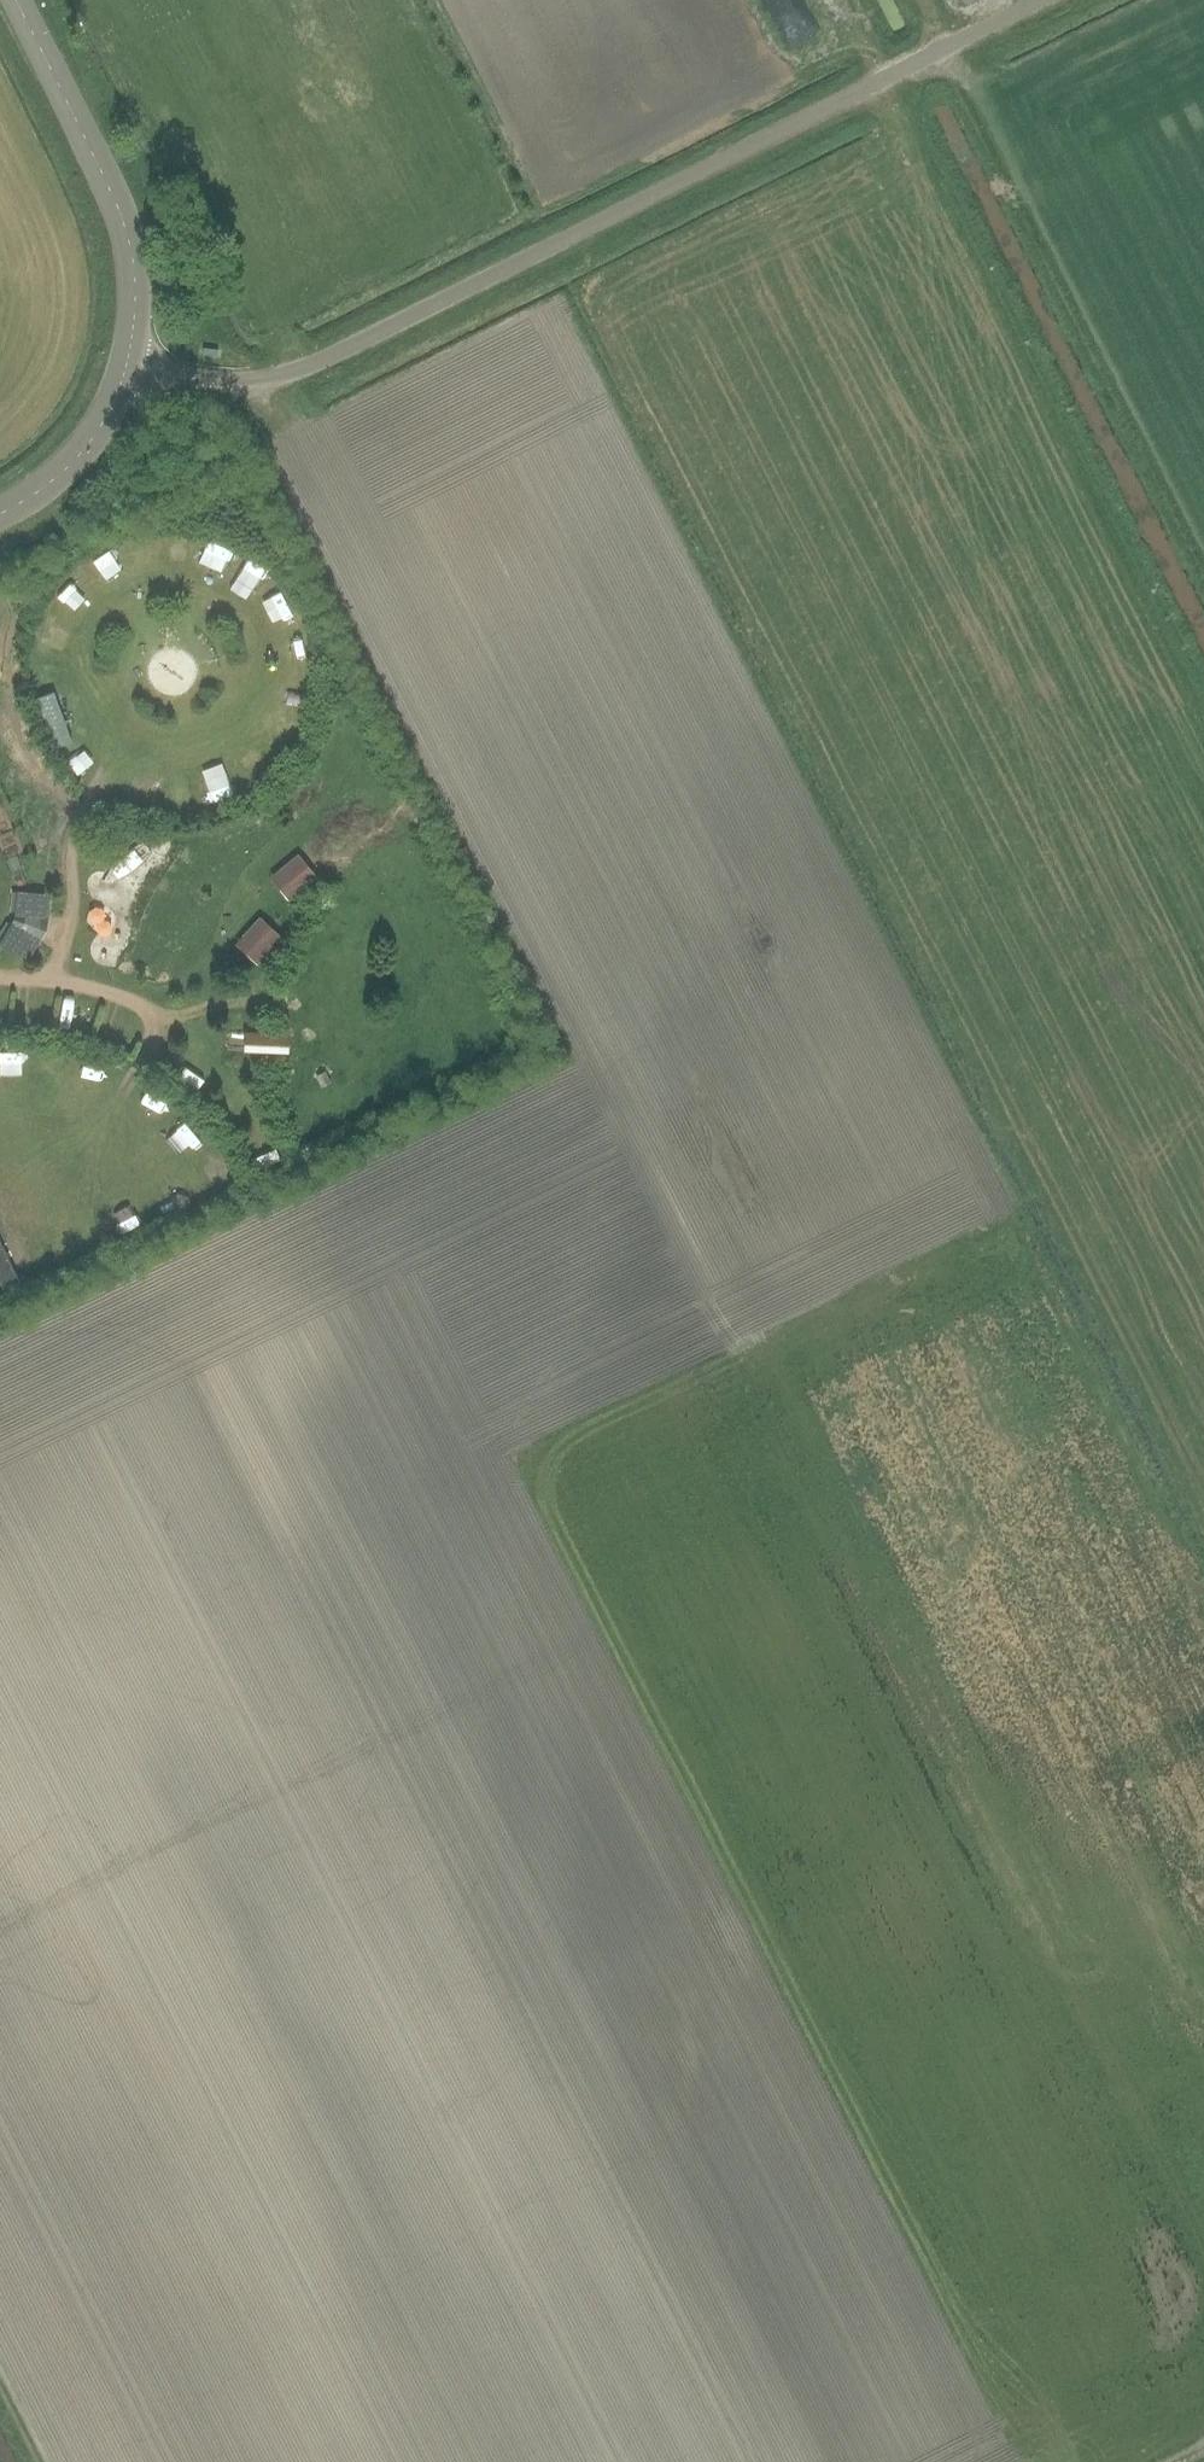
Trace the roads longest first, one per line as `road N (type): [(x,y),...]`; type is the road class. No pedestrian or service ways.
road 1 (unclassified): [(1042,0),(324,361)]
road 2 (unclassified): [(124,365),(137,311),(132,252),(108,182),(16,0)]
road 3 (track): [(0,978),(51,977),(169,1020),(274,997)]
road 4 (track): [(51,977),(71,919),(67,852),(101,780)]
road 5 (unclassified): [(124,365),(263,384),(324,361)]
road 6 (unclassified): [(0,509),(43,487),(109,404),(124,365)]

